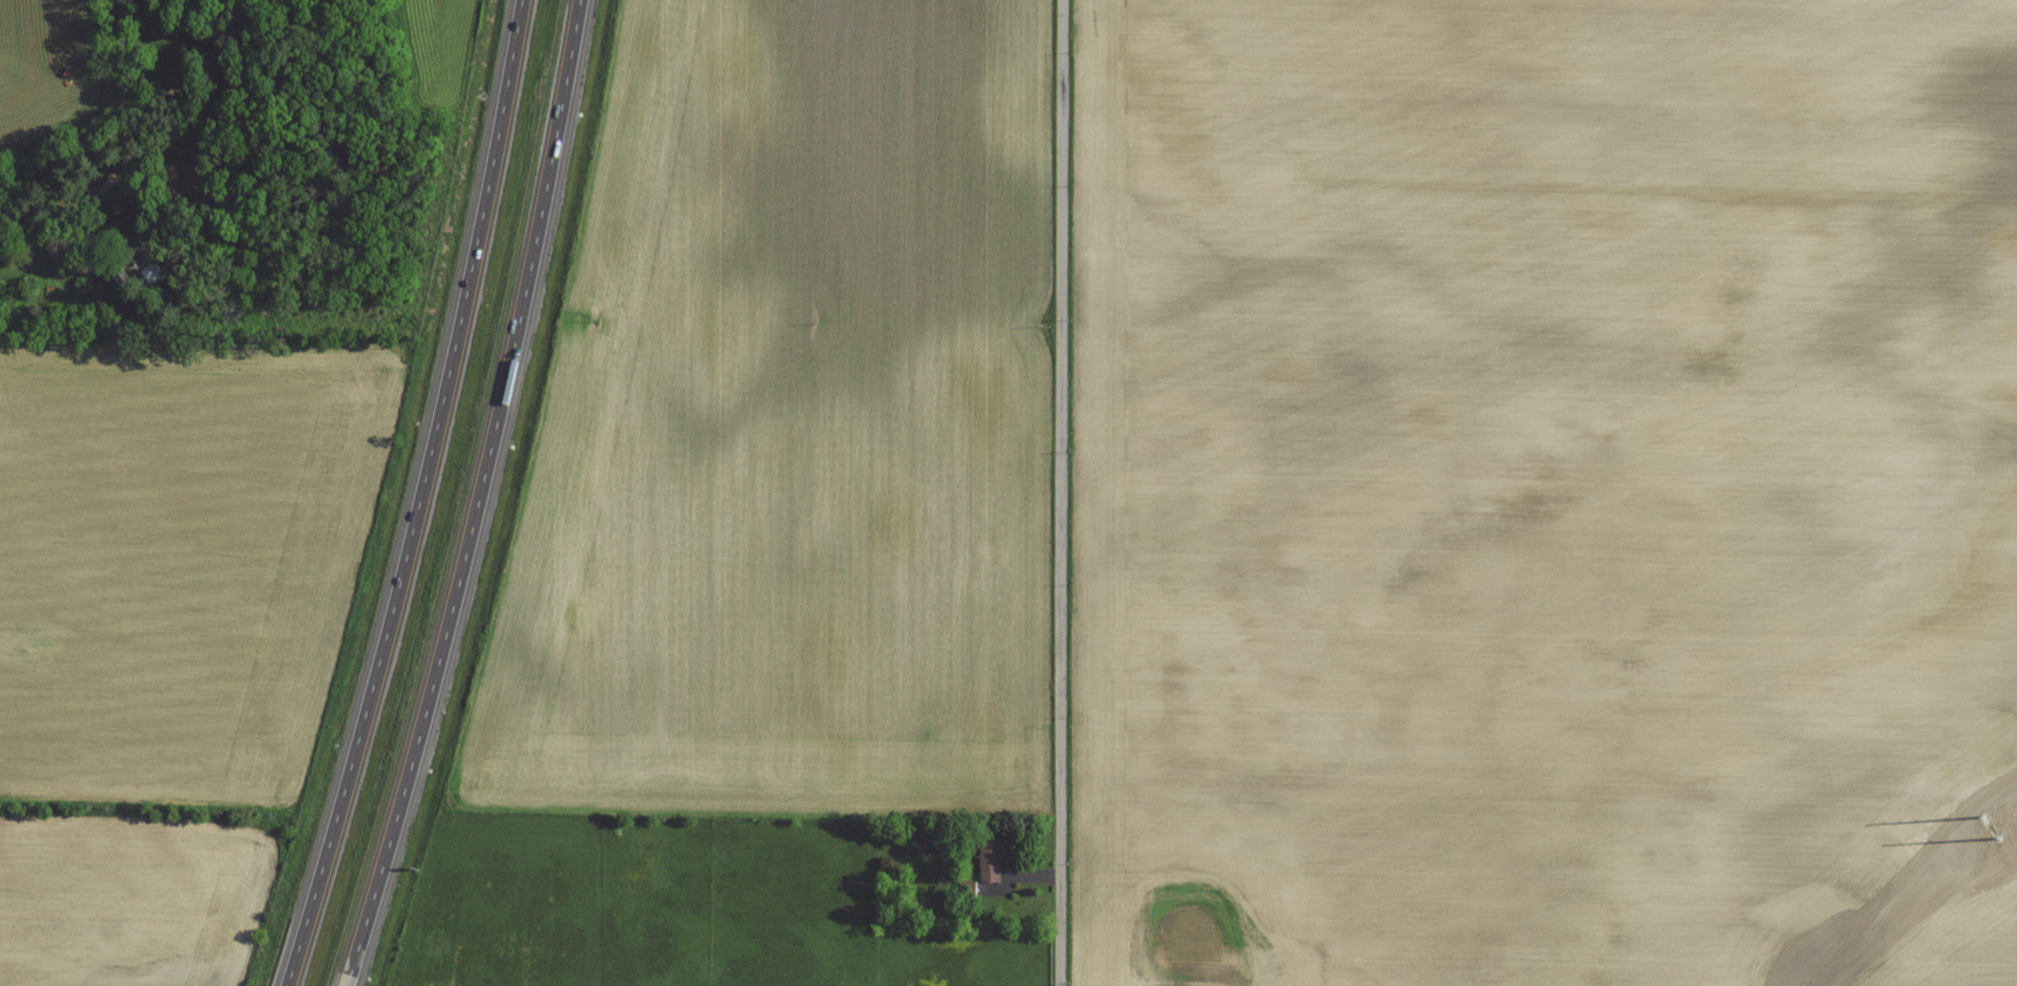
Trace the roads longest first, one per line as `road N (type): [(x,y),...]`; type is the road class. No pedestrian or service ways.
road 1 (motorway): [(514,0),(466,283),(351,762),(278,985)]
road 2 (motorway): [(345,985),(403,807),(550,191),(582,0)]
road 3 (residential): [(1064,0),(1061,985)]

